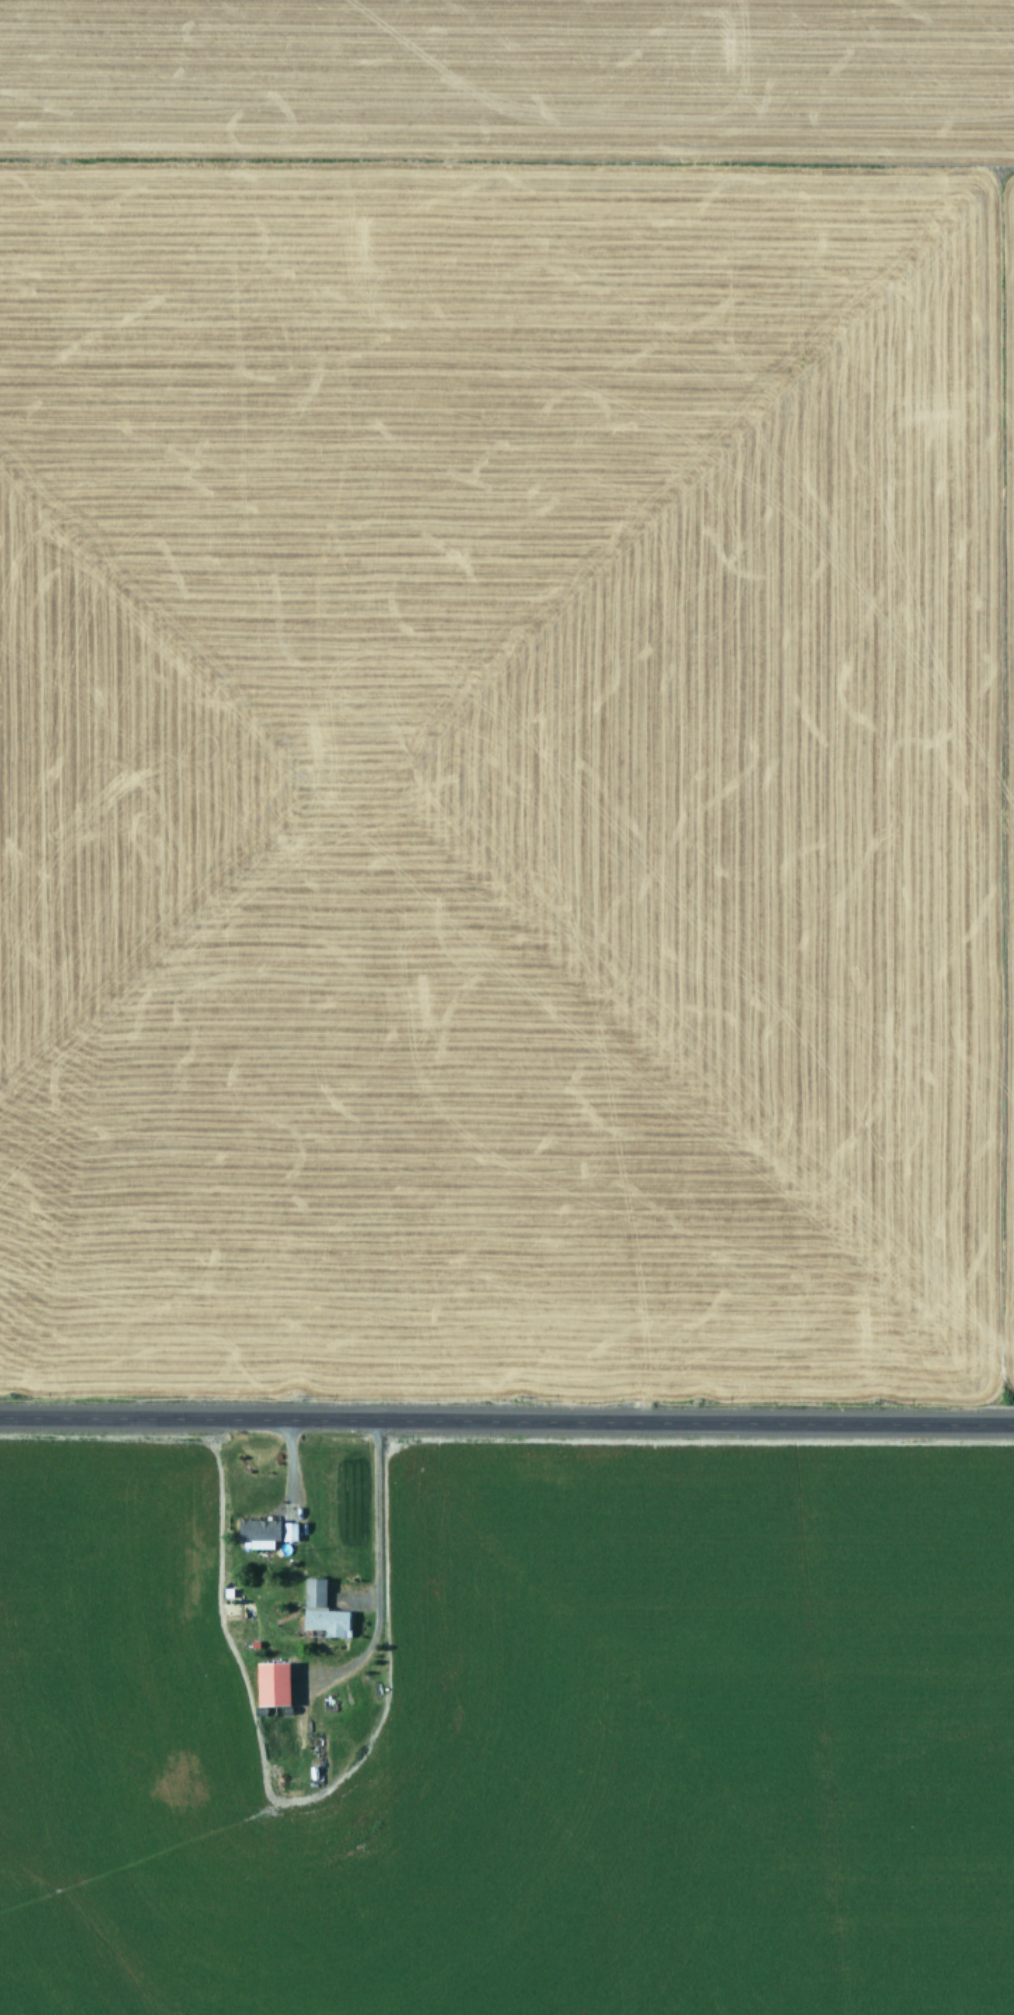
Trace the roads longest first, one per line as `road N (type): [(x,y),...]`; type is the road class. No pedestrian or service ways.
road 1 (tertiary): [(1013,1425),(0,1418)]

